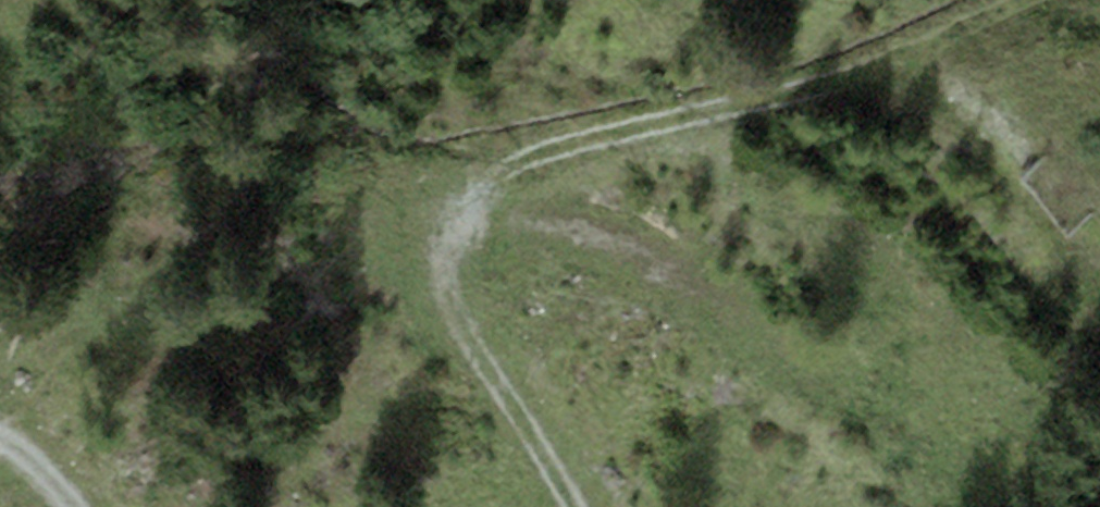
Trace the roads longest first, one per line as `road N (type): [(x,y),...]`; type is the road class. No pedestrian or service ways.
road 1 (track): [(565,506),(453,318),(445,244),(500,164),(873,68),(1038,0)]
road 2 (track): [(939,41),(1056,239)]

